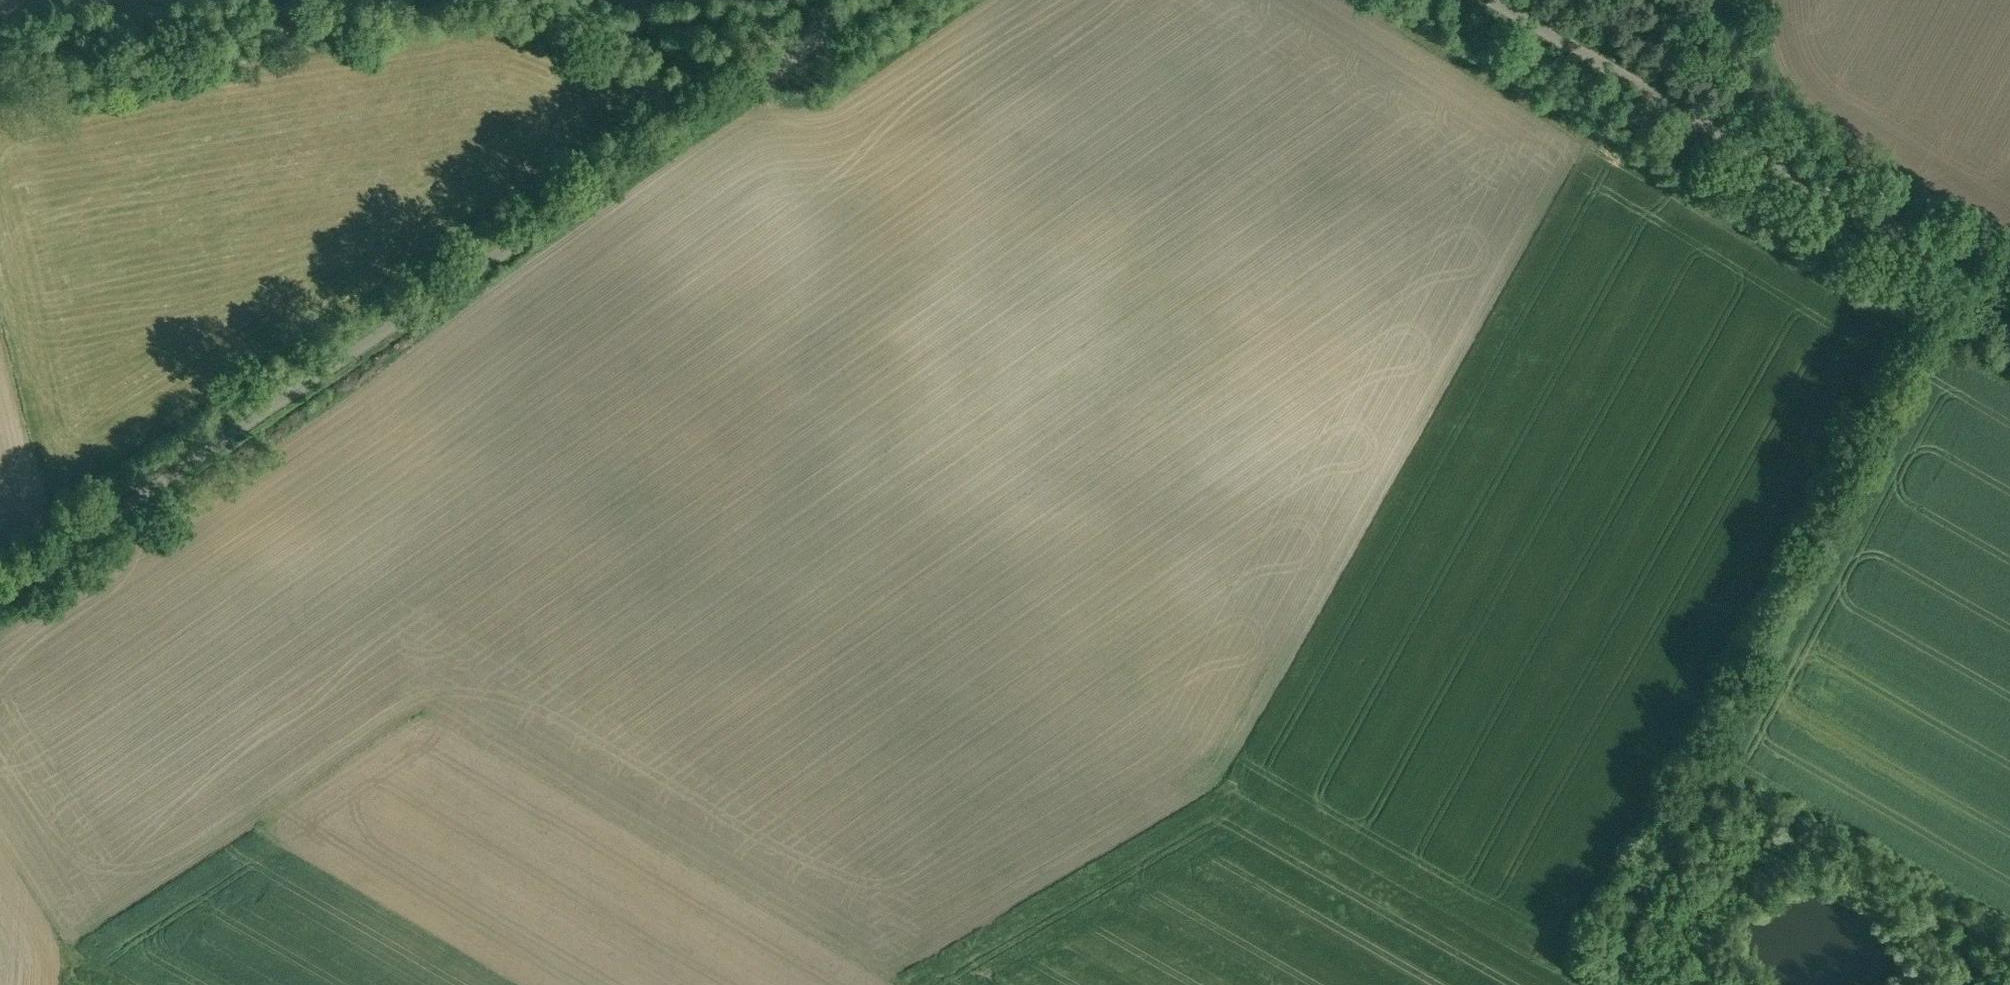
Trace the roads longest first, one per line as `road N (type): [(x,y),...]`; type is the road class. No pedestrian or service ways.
road 1 (residential): [(0,590),(888,0)]
road 2 (residential): [(1515,0),(2009,290)]

